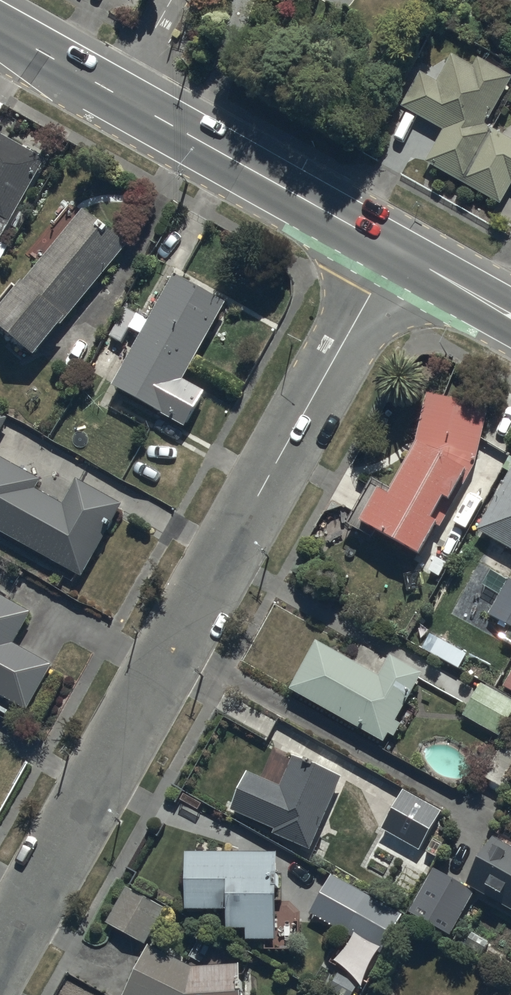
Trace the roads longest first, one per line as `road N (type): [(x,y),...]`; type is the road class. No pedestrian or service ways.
road 1 (residential): [(395,250),(0,958)]
road 2 (primary): [(0,29),(395,250)]
road 3 (primary): [(395,250),(510,315)]

